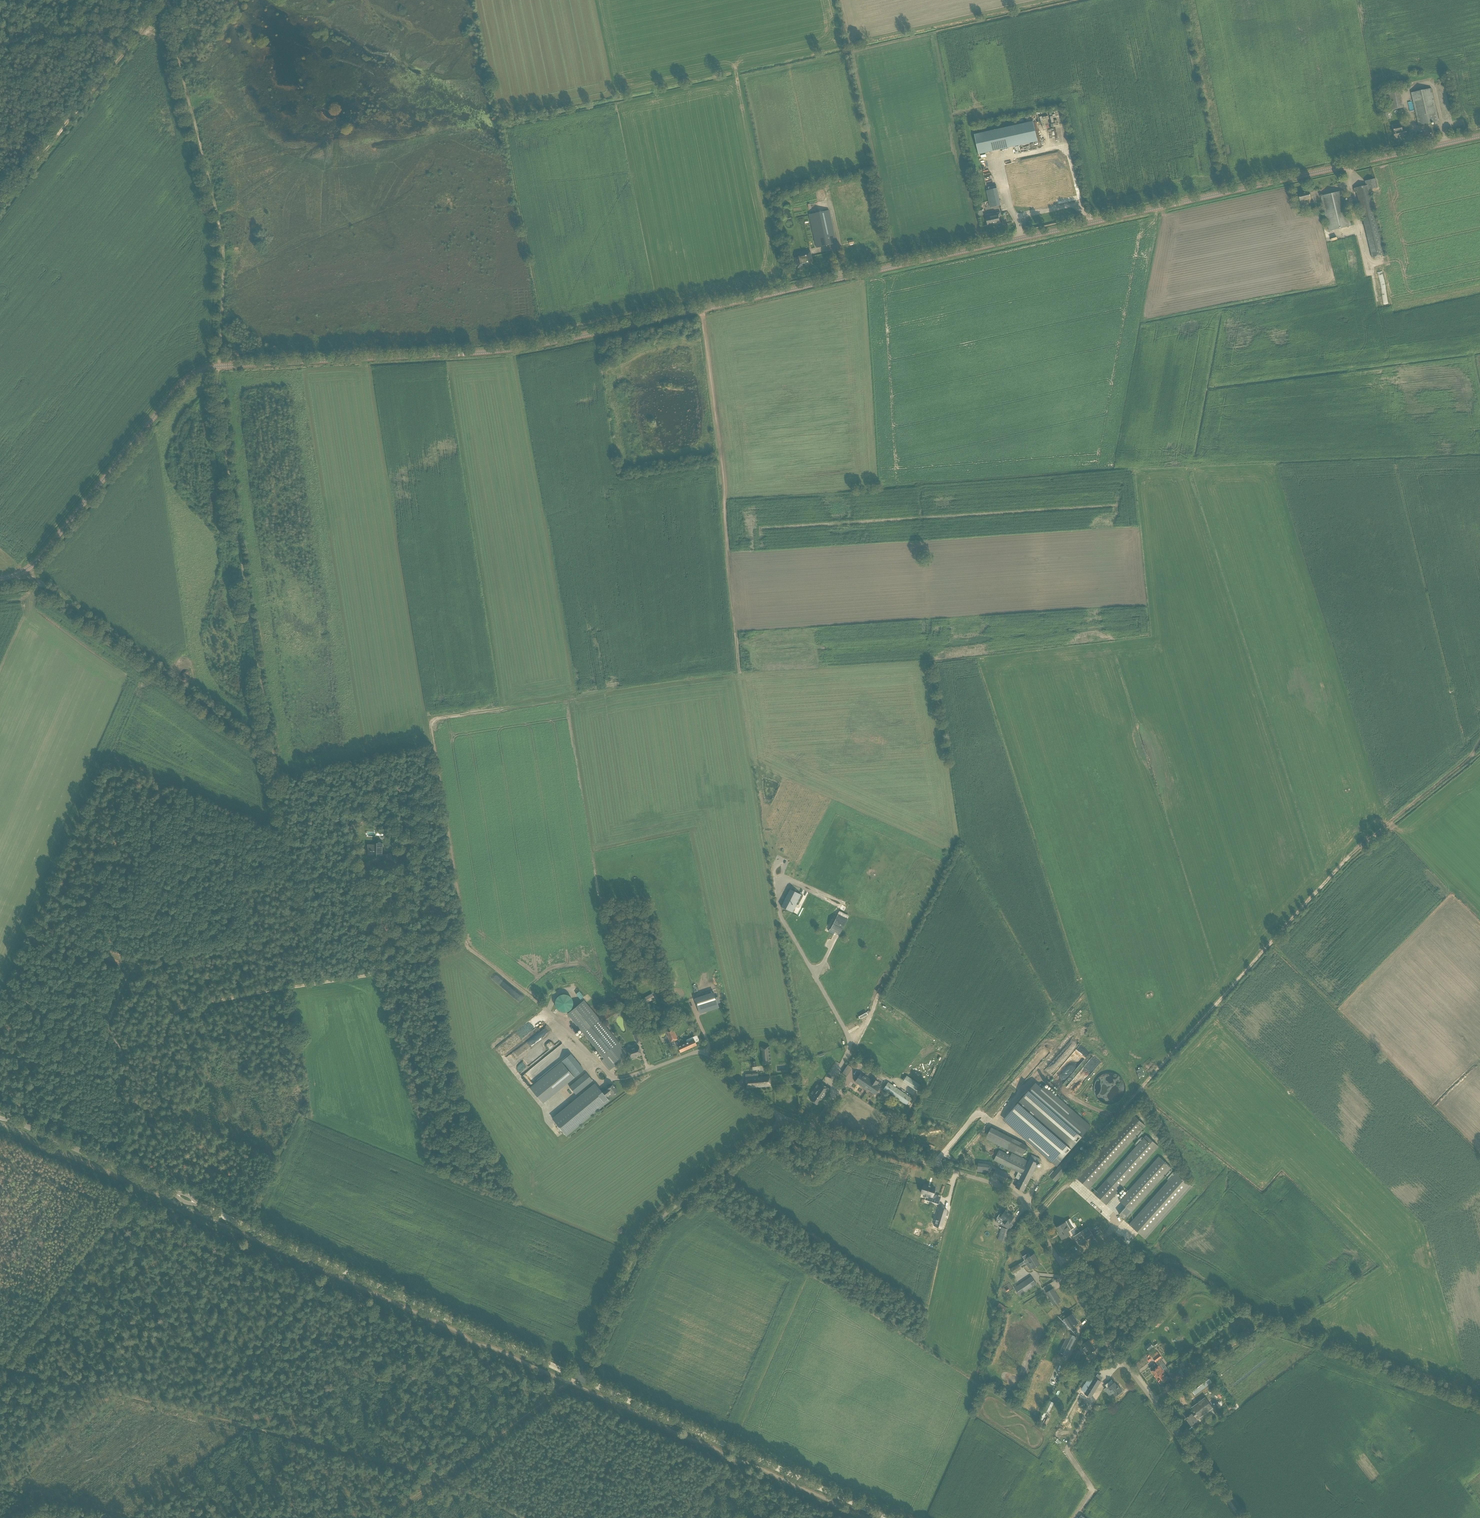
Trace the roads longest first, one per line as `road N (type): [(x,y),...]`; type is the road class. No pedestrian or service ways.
road 1 (unclassified): [(0,582),(42,562),(170,400),(216,365),(535,345),(1479,136)]
road 2 (track): [(167,0),(220,233),(216,376),(228,483),(301,926)]
road 3 (unclassified): [(1241,1517),(1121,1359),(1020,1195),(780,1116)]
road 4 (track): [(526,1517),(444,1475),(2,1359)]
road 5 (track): [(1479,750),(1339,867),(1104,1129)]
road 6 (tertiary): [(577,1377),(200,1205)]
road 7 (unclassified): [(110,1164),(181,1007),(376,972)]
road 8 (track): [(1479,1396),(1263,1318),(1153,1401)]
road 9 (tertiary): [(889,1517),(577,1377)]
road 10 (unclassified): [(577,1377),(648,1231),(780,1116)]
road 11 (track): [(165,0),(0,203)]
road 12 (track): [(301,926),(133,964),(177,1011)]
road 13 (track): [(577,1377),(388,1517)]
road 14 (unclassified): [(780,1116),(701,1051),(642,1073)]
road 15 (track): [(20,0),(40,29),(57,37),(122,23),(131,0)]
road 16 (track): [(1373,270),(1384,309),(1479,286)]

